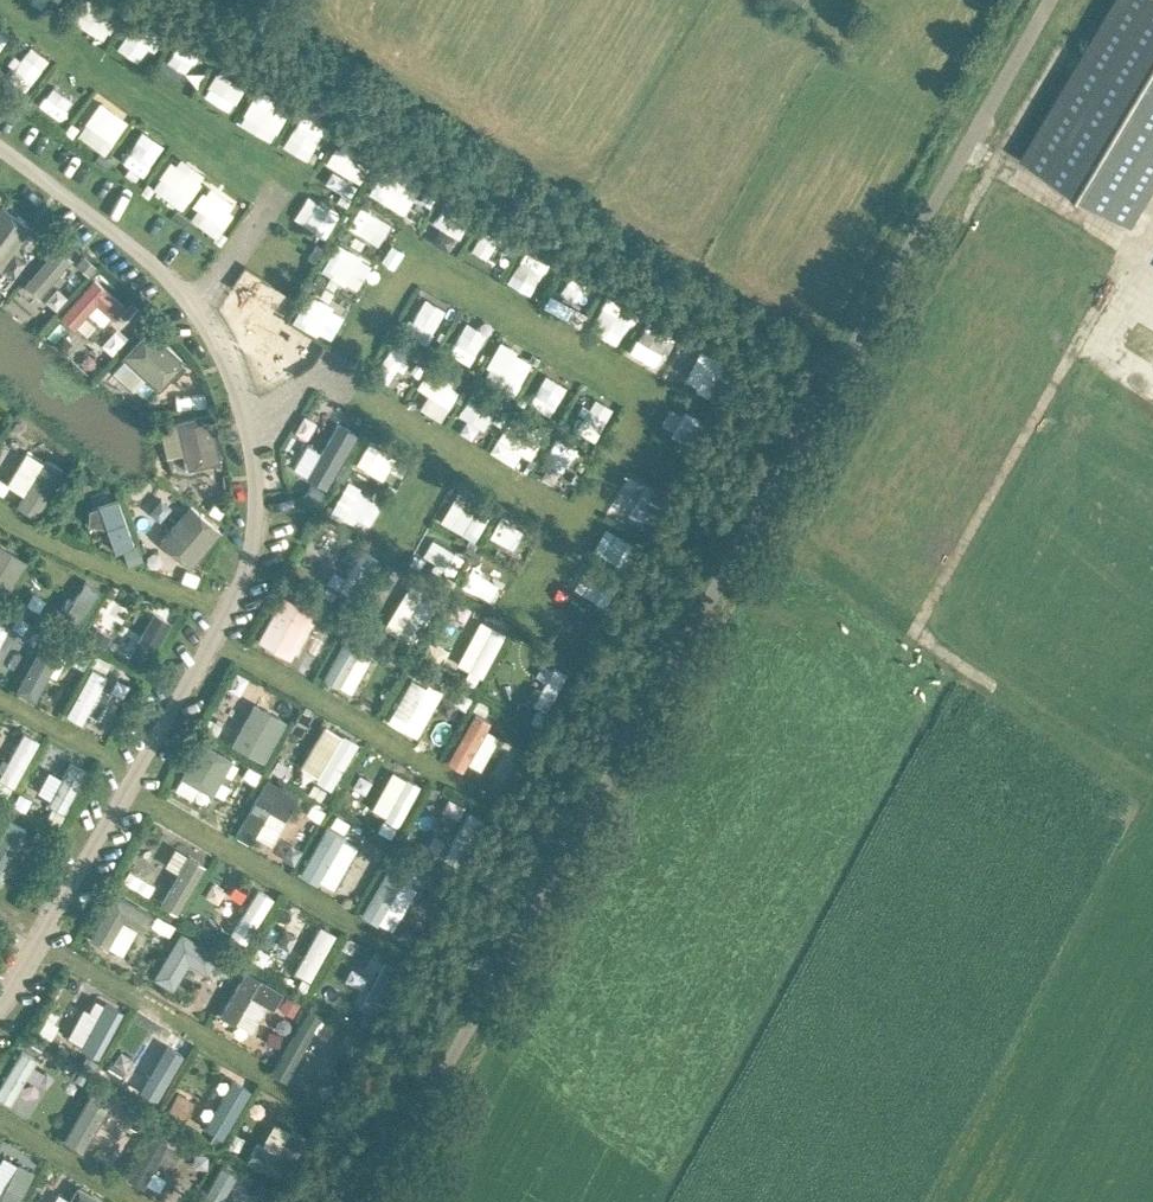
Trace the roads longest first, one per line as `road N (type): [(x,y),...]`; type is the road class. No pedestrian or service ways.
road 1 (unclassified): [(371,1201),(1047,0)]

